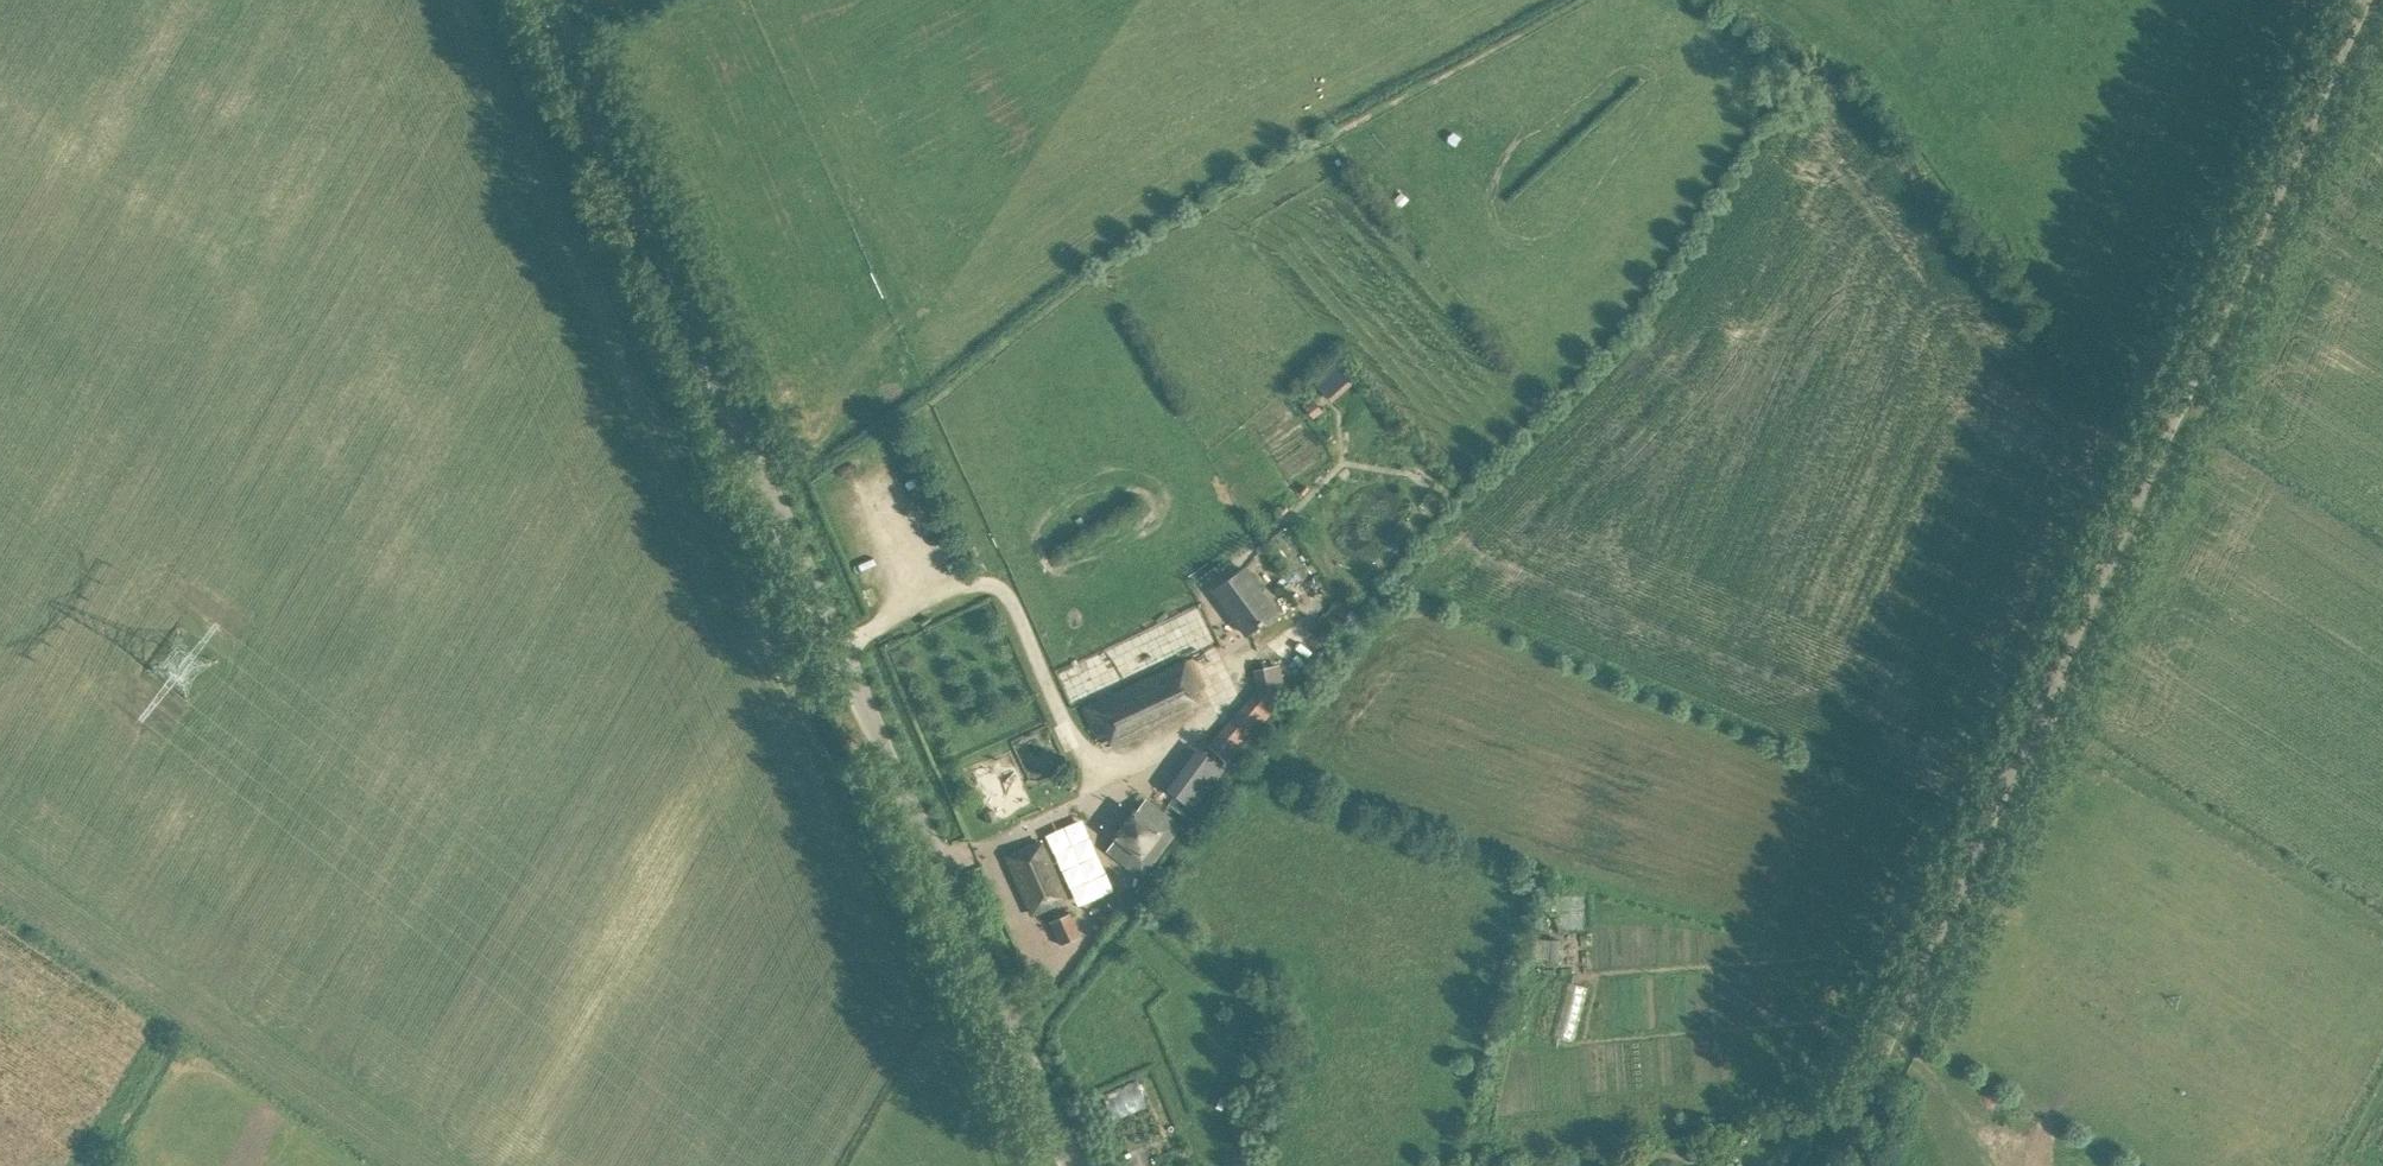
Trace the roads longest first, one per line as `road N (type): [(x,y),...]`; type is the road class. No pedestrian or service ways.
road 1 (unclassified): [(1831,1165),(2360,0)]
road 2 (unclassified): [(1068,1165),(871,744),(549,0)]
road 3 (track): [(2170,423),(2034,275)]
road 4 (track): [(995,577),(903,609),(832,653)]

